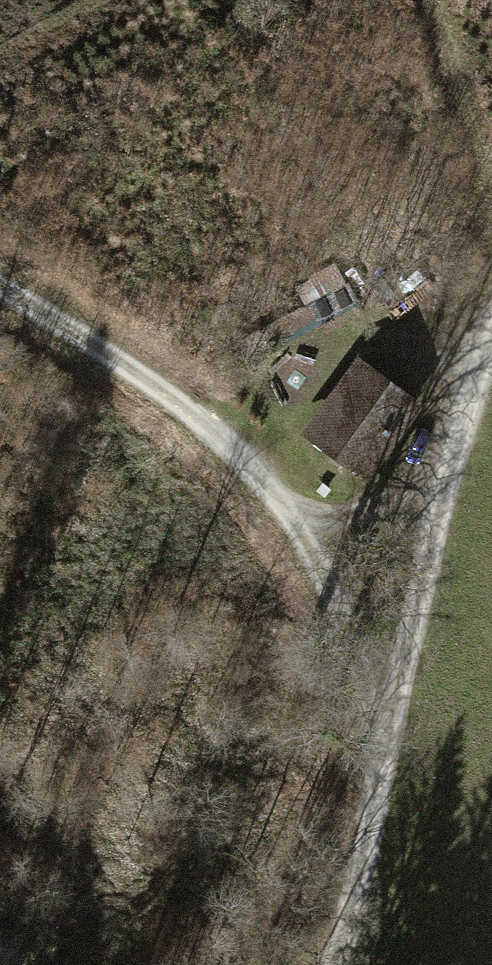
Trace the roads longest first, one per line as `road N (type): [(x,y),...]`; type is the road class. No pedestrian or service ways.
road 1 (track): [(383,774),(354,658),(300,527),(259,477),(154,386),(0,283)]
road 2 (track): [(491,342),(418,583),(383,774)]
road 3 (track): [(383,774),(333,964)]
road 4 (track): [(300,527),(442,497)]

